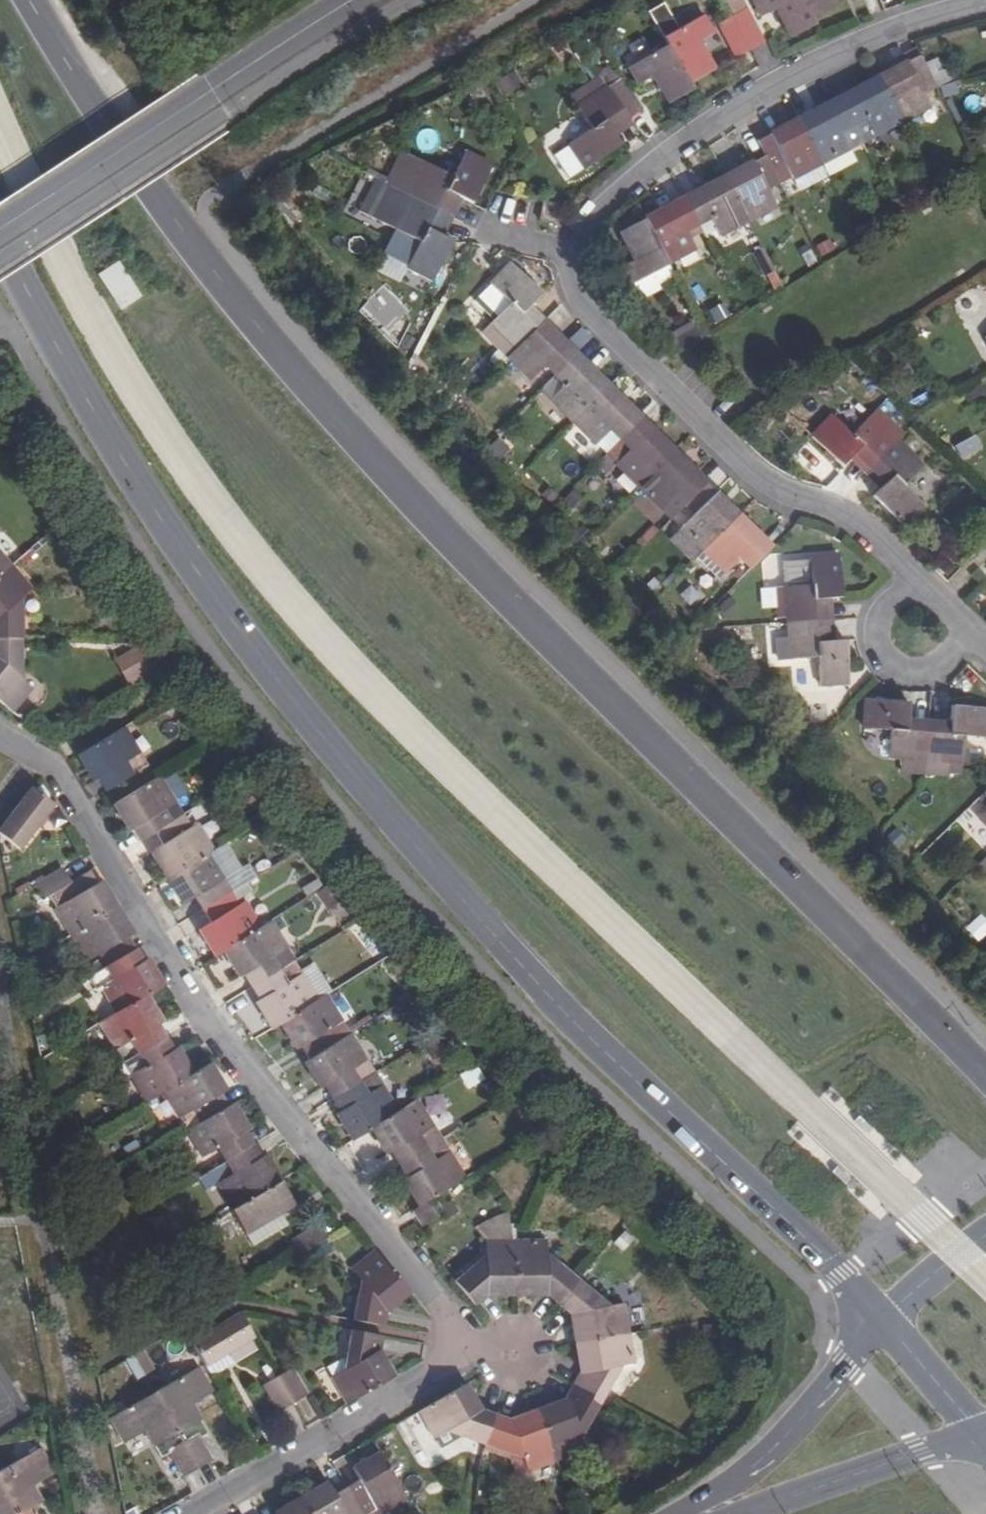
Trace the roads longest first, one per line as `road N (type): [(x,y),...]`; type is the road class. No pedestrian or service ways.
road 1 (primary): [(985,1074),(338,419),(185,232),(30,0)]
road 2 (primary): [(0,234),(45,326),(179,548),(307,718),(568,1017),(883,1320)]
road 3 (residential): [(195,1513),(481,1351),(211,1026),(48,766),(0,736)]
road 4 (residential): [(567,251),(591,218),(701,128),(846,52),(985,3)]
road 5 (residential): [(912,578),(844,514),(754,474),(591,314),(573,286),(567,251)]
road 6 (unclassified): [(0,228),(353,0)]
road 7 (unclassified): [(883,1320),(768,1454),(686,1513)]
road 8 (unclassified): [(743,1513),(983,1435)]
road 9 (residential): [(912,578),(879,617),(879,646),(898,670),(929,672),(972,634)]
road 10 (primary): [(883,1320),(983,1435)]
road 11 (tertiary): [(985,1236),(883,1320)]

